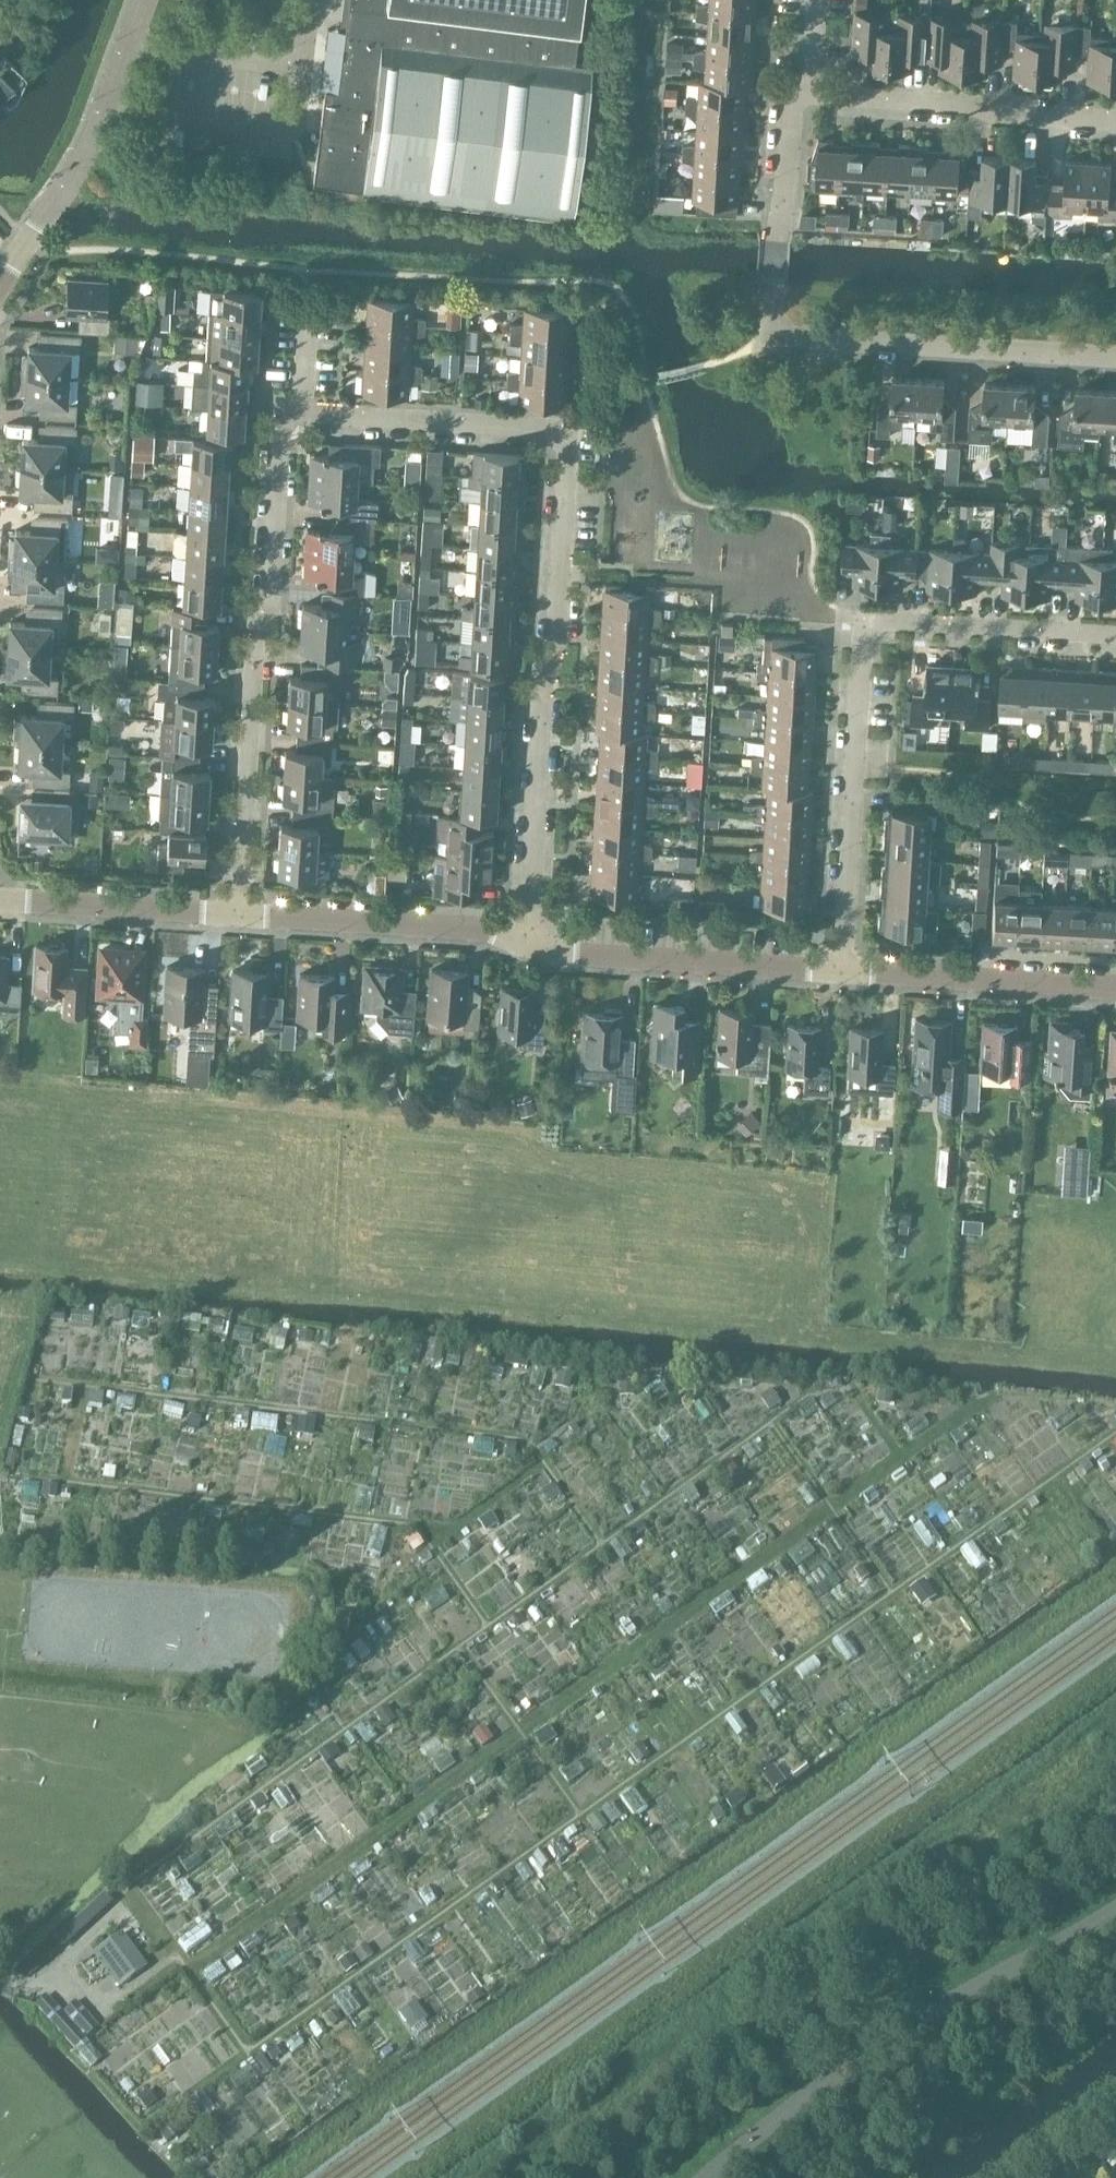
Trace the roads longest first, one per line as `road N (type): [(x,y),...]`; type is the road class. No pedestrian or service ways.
road 1 (residential): [(528,938),(563,436),(300,421)]
road 2 (residential): [(847,973),(865,622),(1115,640)]
road 3 (residential): [(1115,356),(783,339),(774,287),(792,98),(811,94)]
road 4 (residential): [(246,919),(282,450),(300,421)]
road 5 (residential): [(715,2177),(816,2089),(1115,1914)]
road 6 (residential): [(0,288),(95,142),(146,0)]
road 7 (residential): [(847,973),(568,953),(528,938)]
road 8 (residential): [(1115,120),(811,94)]
road 9 (residential): [(528,938),(246,919)]
road 10 (track): [(858,771),(957,769),(1056,825),(1115,811)]
road 11 (residential): [(1115,991),(847,973)]
road 12 (residential): [(246,919),(0,907)]

